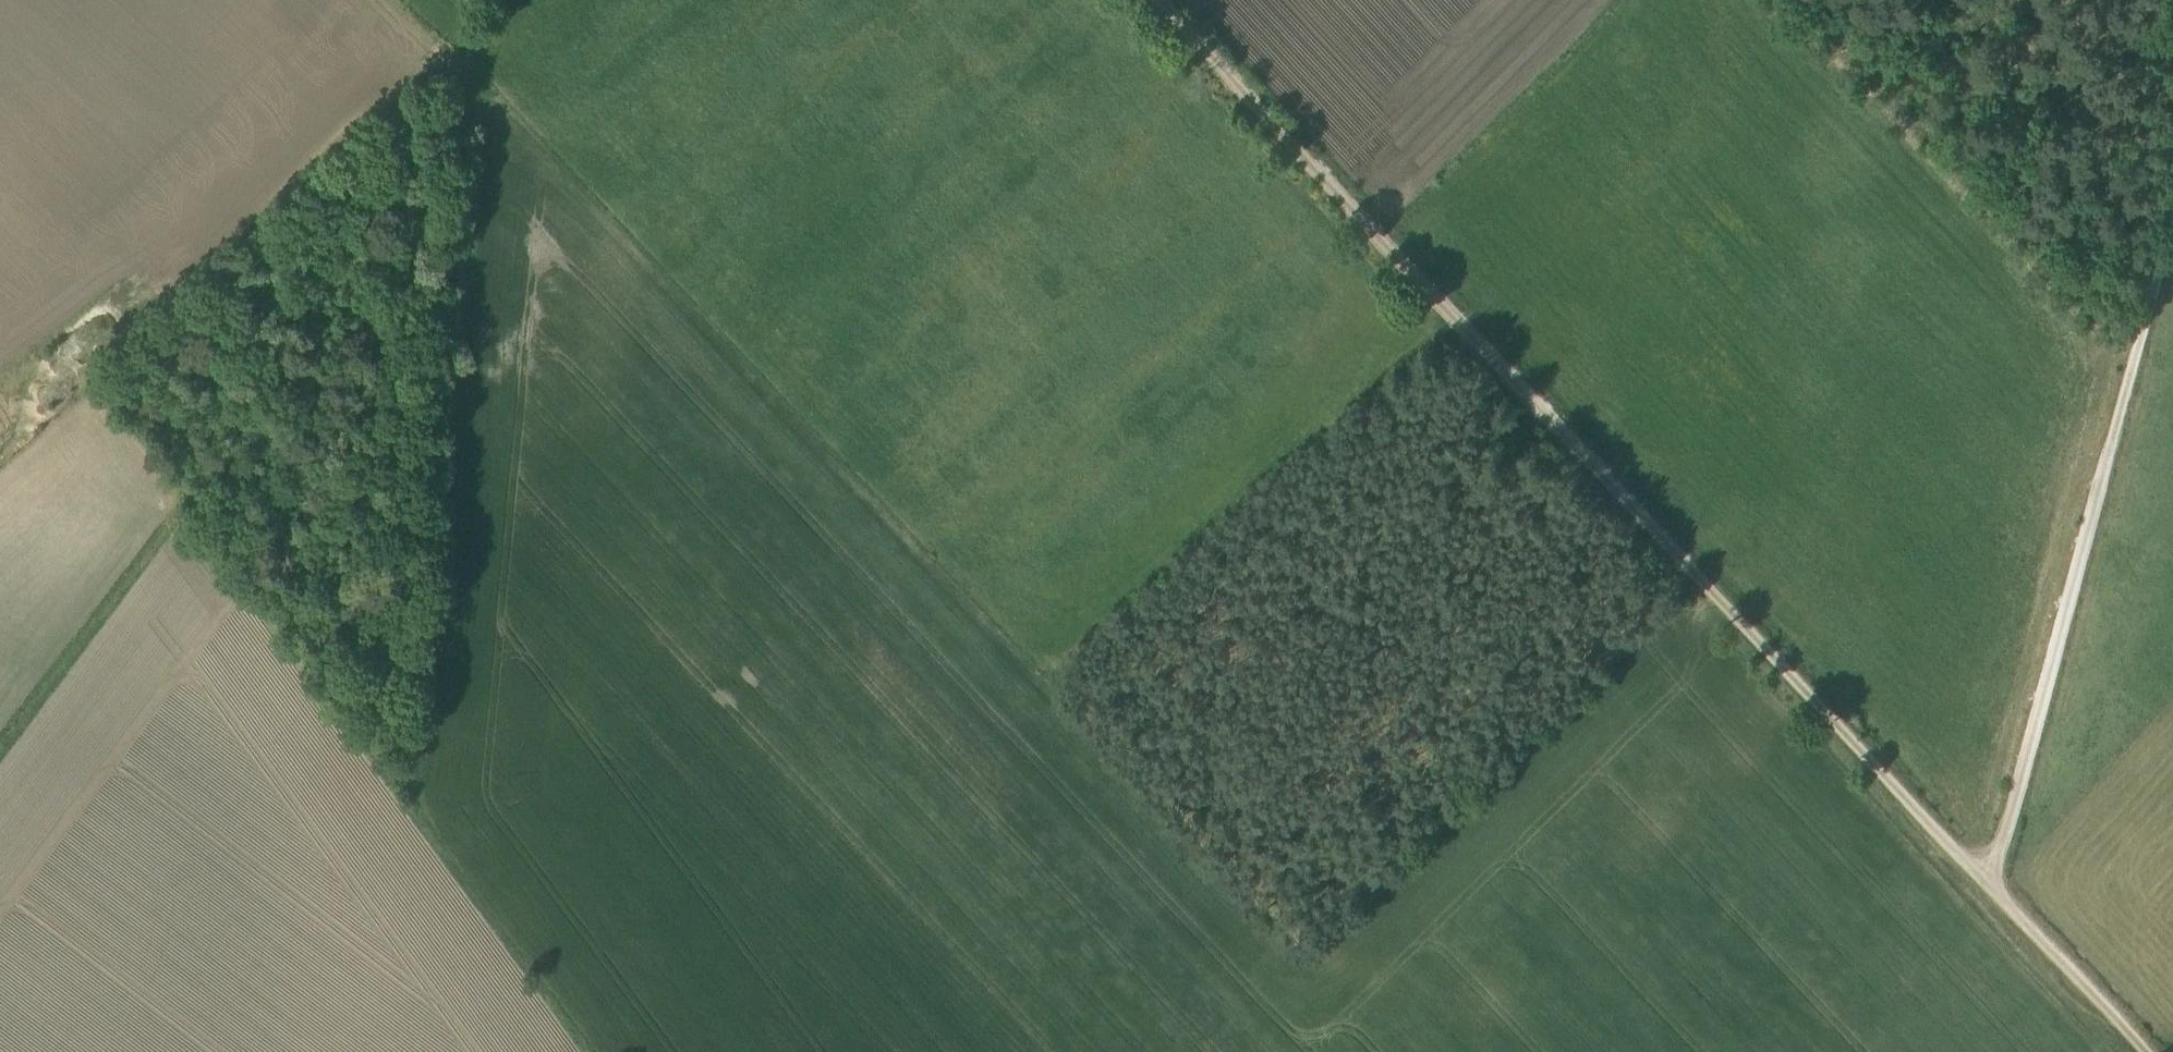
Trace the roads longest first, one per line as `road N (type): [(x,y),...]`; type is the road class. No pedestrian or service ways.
road 1 (track): [(1989,884),(1165,0)]
road 2 (track): [(1989,884),(2172,225)]
road 3 (track): [(2146,1051),(1989,884)]

